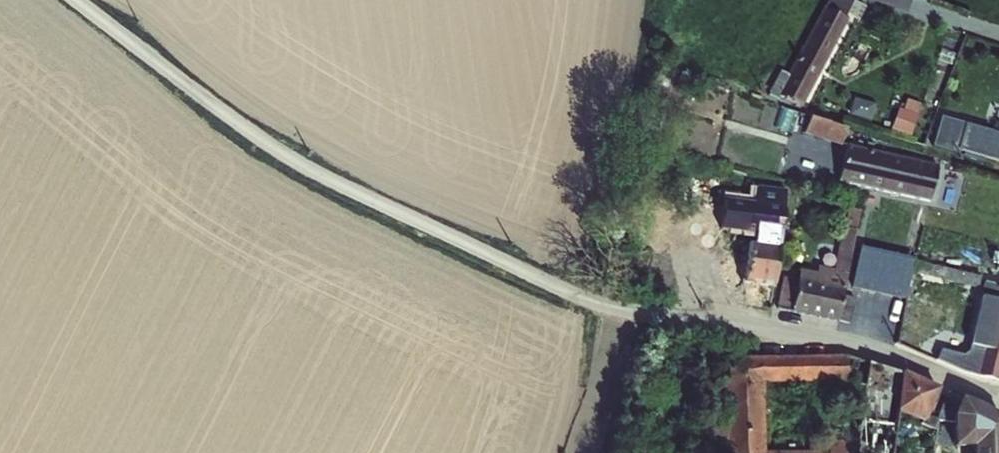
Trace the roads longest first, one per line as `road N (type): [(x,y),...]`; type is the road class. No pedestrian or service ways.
road 1 (residential): [(76,0),(295,161),(593,306),(804,339),(949,372),(998,396)]

